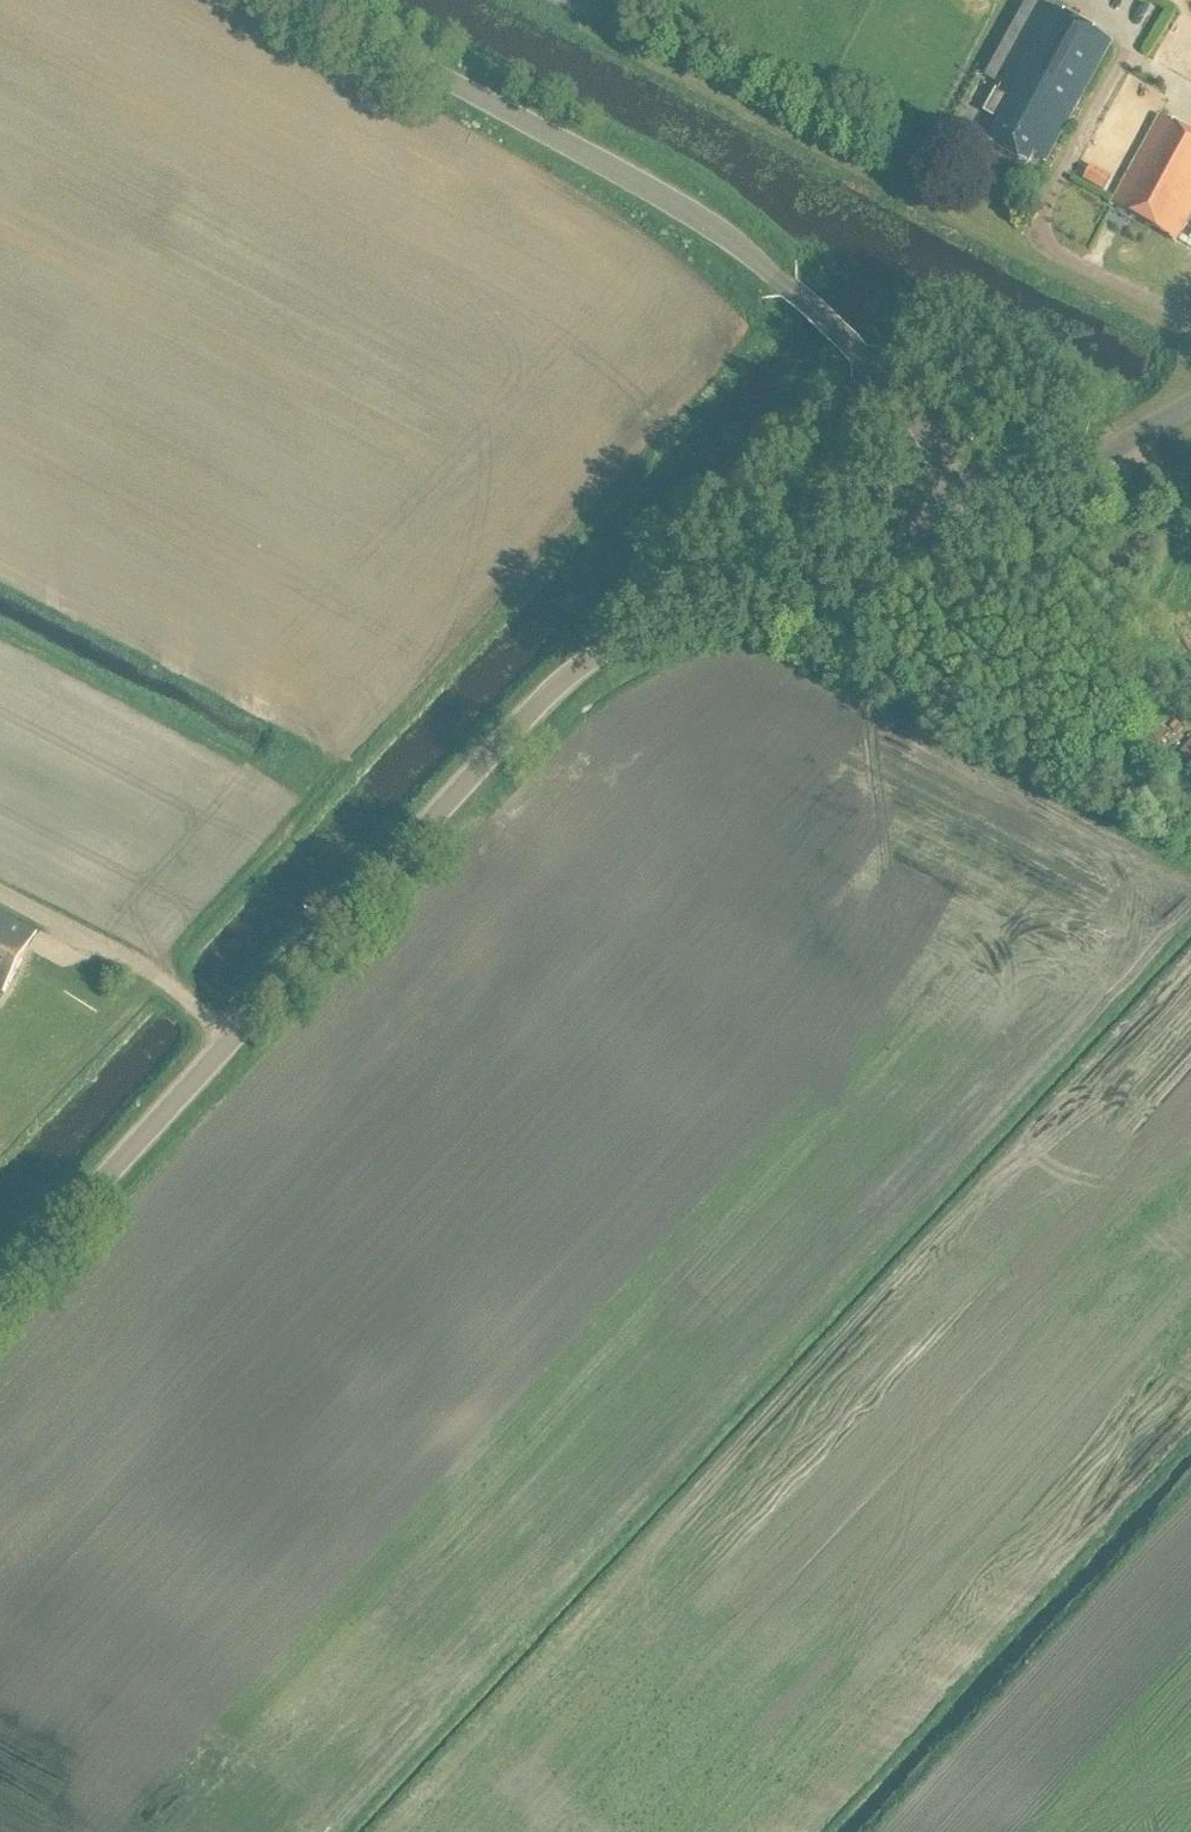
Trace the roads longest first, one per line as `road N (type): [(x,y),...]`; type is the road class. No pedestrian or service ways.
road 1 (unclassified): [(0,1291),(553,698),(601,661),(964,522)]
road 2 (tertiary): [(964,522),(937,453),(872,369),(789,291),(669,201),(296,0)]
road 3 (tertiary): [(964,522),(1190,412)]

